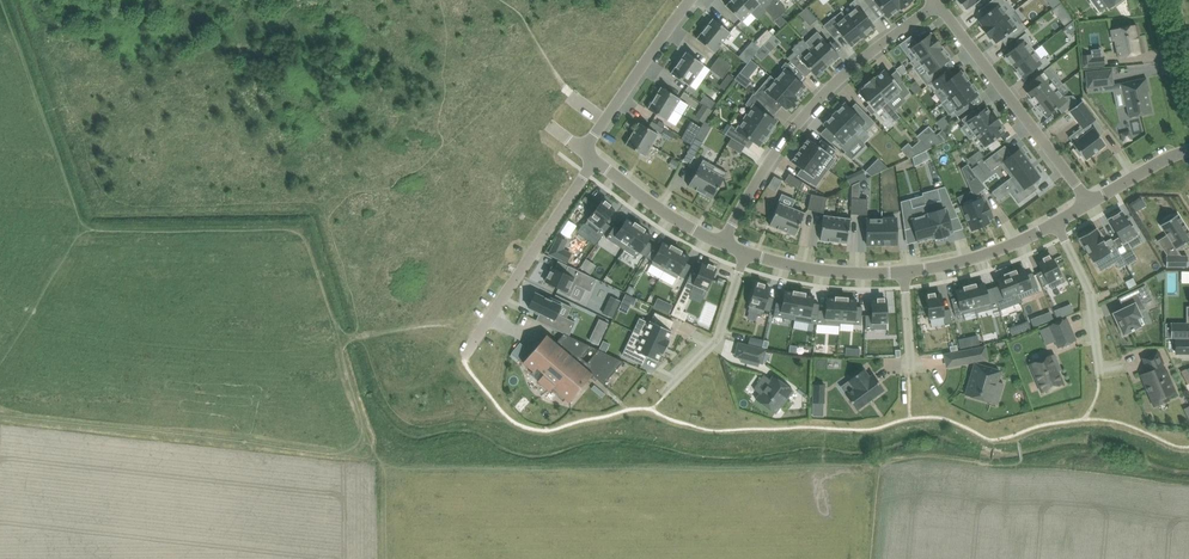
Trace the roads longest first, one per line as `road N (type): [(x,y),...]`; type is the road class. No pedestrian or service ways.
road 1 (residential): [(724,243),(776,151),(823,93),(937,2)]
road 2 (residential): [(1089,201),(937,2)]
road 3 (residential): [(597,162),(465,355)]
road 4 (residential): [(690,0),(584,152)]
road 5 (residential): [(746,251),(717,340),(666,391)]
road 6 (residential): [(902,271),(966,262),(1057,220)]
road 7 (residential): [(1057,220),(1090,292),(1099,374)]
road 8 (residential): [(746,251),(817,269),(902,271)]
road 9 (residential): [(597,162),(724,243)]

